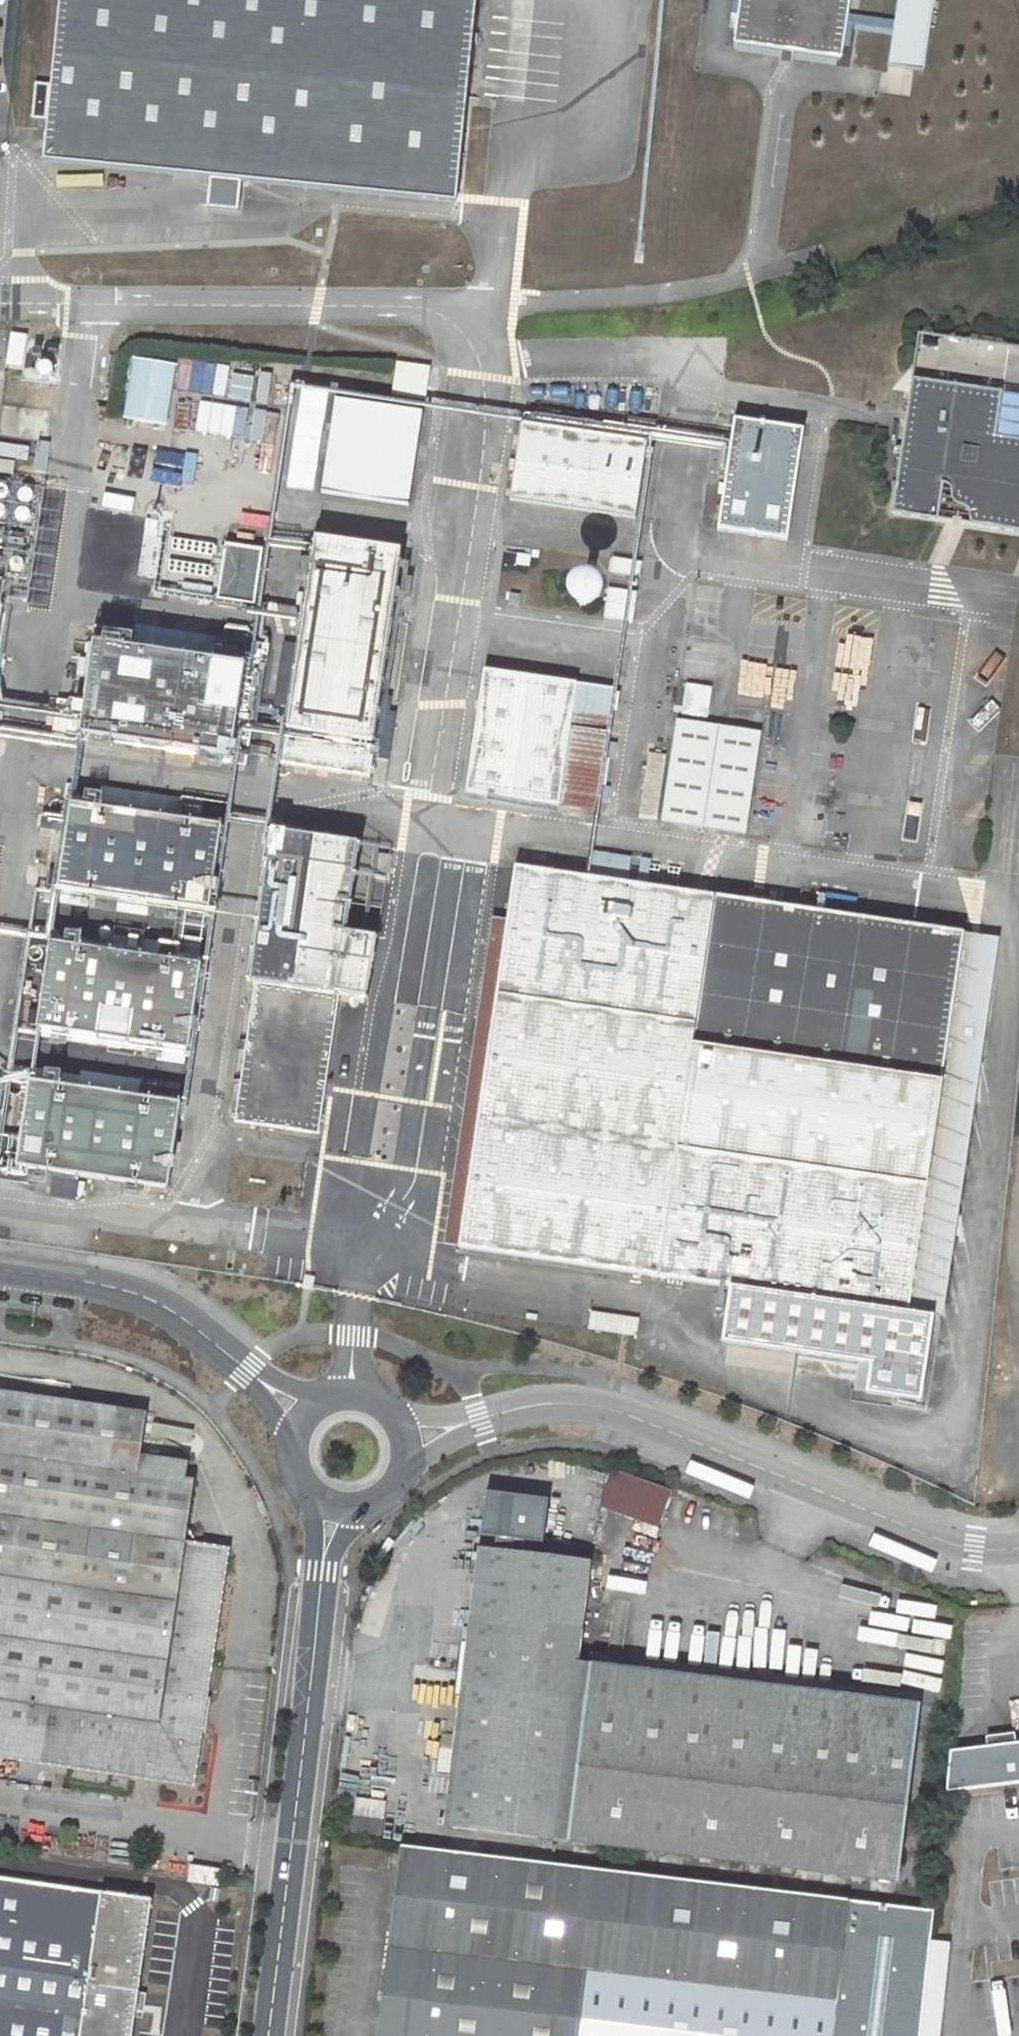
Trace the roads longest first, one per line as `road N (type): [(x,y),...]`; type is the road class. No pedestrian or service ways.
road 1 (residential): [(757,265),(673,297),(412,310),(0,304)]
road 2 (tertiary): [(410,1444),(537,1407),(619,1414),(937,1538),(1018,1544)]
road 3 (unclassified): [(267,2035),(317,1579),(335,1513)]
road 4 (tertiary): [(303,1416),(192,1324),(130,1292),(0,1265)]
road 5 (tertiary): [(303,1416),(289,1453),(292,1473),(302,1491),(335,1513)]

